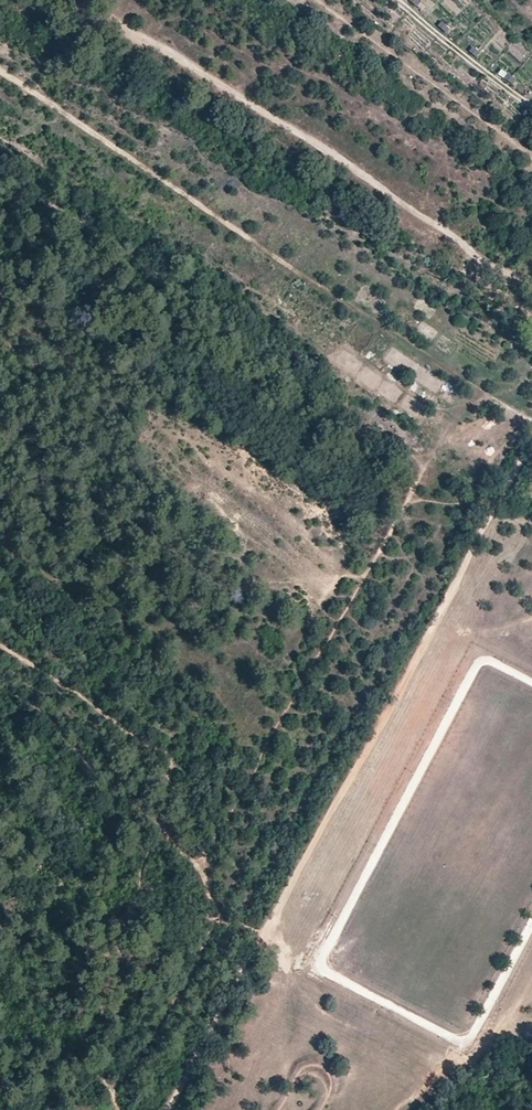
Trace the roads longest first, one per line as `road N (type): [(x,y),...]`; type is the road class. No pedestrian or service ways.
road 1 (track): [(531,422),(0,73)]
road 2 (track): [(266,937),(531,439)]
road 3 (track): [(62,0),(160,46),(465,254),(531,289)]
road 4 (track): [(0,645),(168,761),(163,835),(201,872),(213,907)]
road 5 (track): [(213,907),(212,930),(112,1098),(114,1109)]
road 6 (track): [(162,1109),(266,937)]

